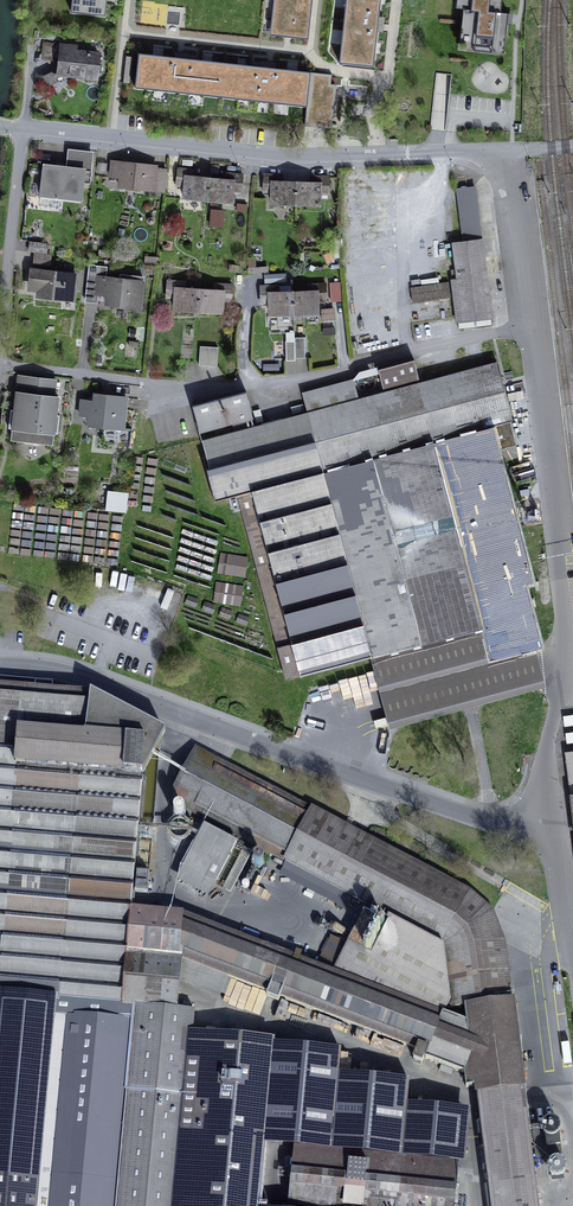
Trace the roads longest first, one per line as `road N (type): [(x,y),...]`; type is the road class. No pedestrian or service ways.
road 1 (residential): [(0,664),(96,681),(483,822),(548,824)]
road 2 (residential): [(0,365),(176,385),(247,384),(345,371),(534,326)]
road 3 (residential): [(548,824),(542,785),(568,676),(534,326)]
road 4 (residential): [(506,151),(285,156),(23,127)]
road 5 (residential): [(0,334),(23,127)]
road 6 (residential): [(534,326),(506,151)]

